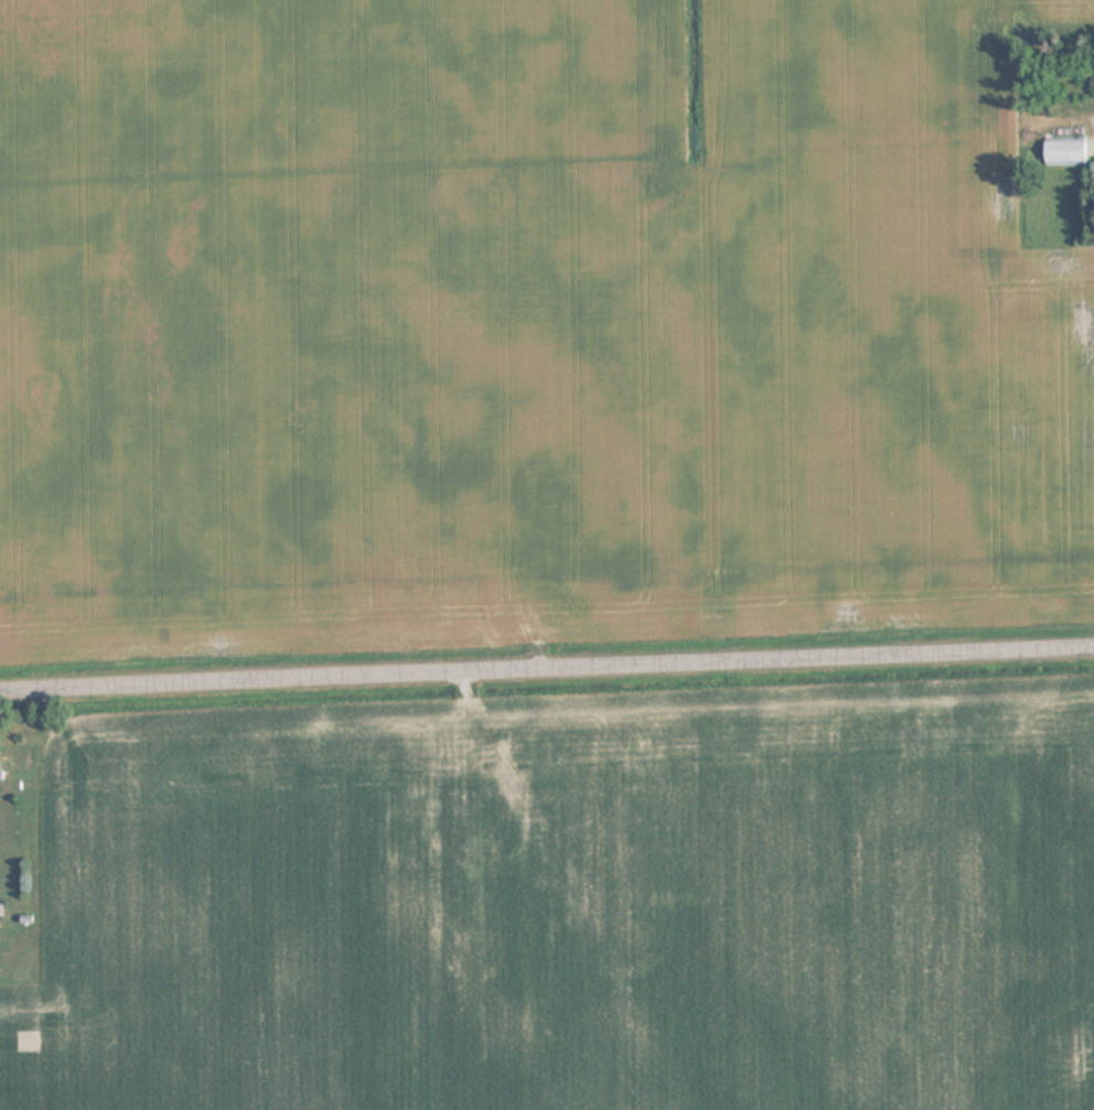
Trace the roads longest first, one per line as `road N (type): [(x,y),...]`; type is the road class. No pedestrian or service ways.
road 1 (residential): [(0,690),(1093,647)]

